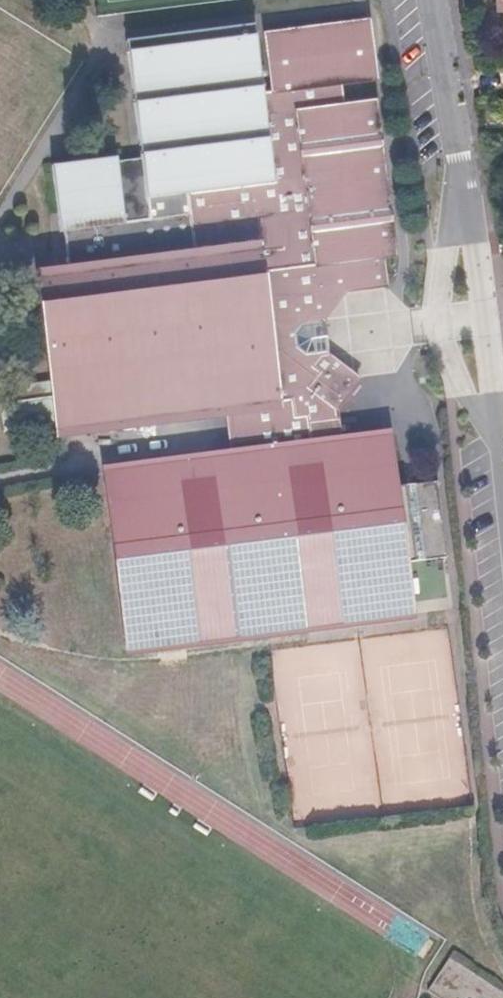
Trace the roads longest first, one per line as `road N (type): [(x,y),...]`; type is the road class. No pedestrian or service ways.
road 1 (residential): [(430,0),(502,494)]

